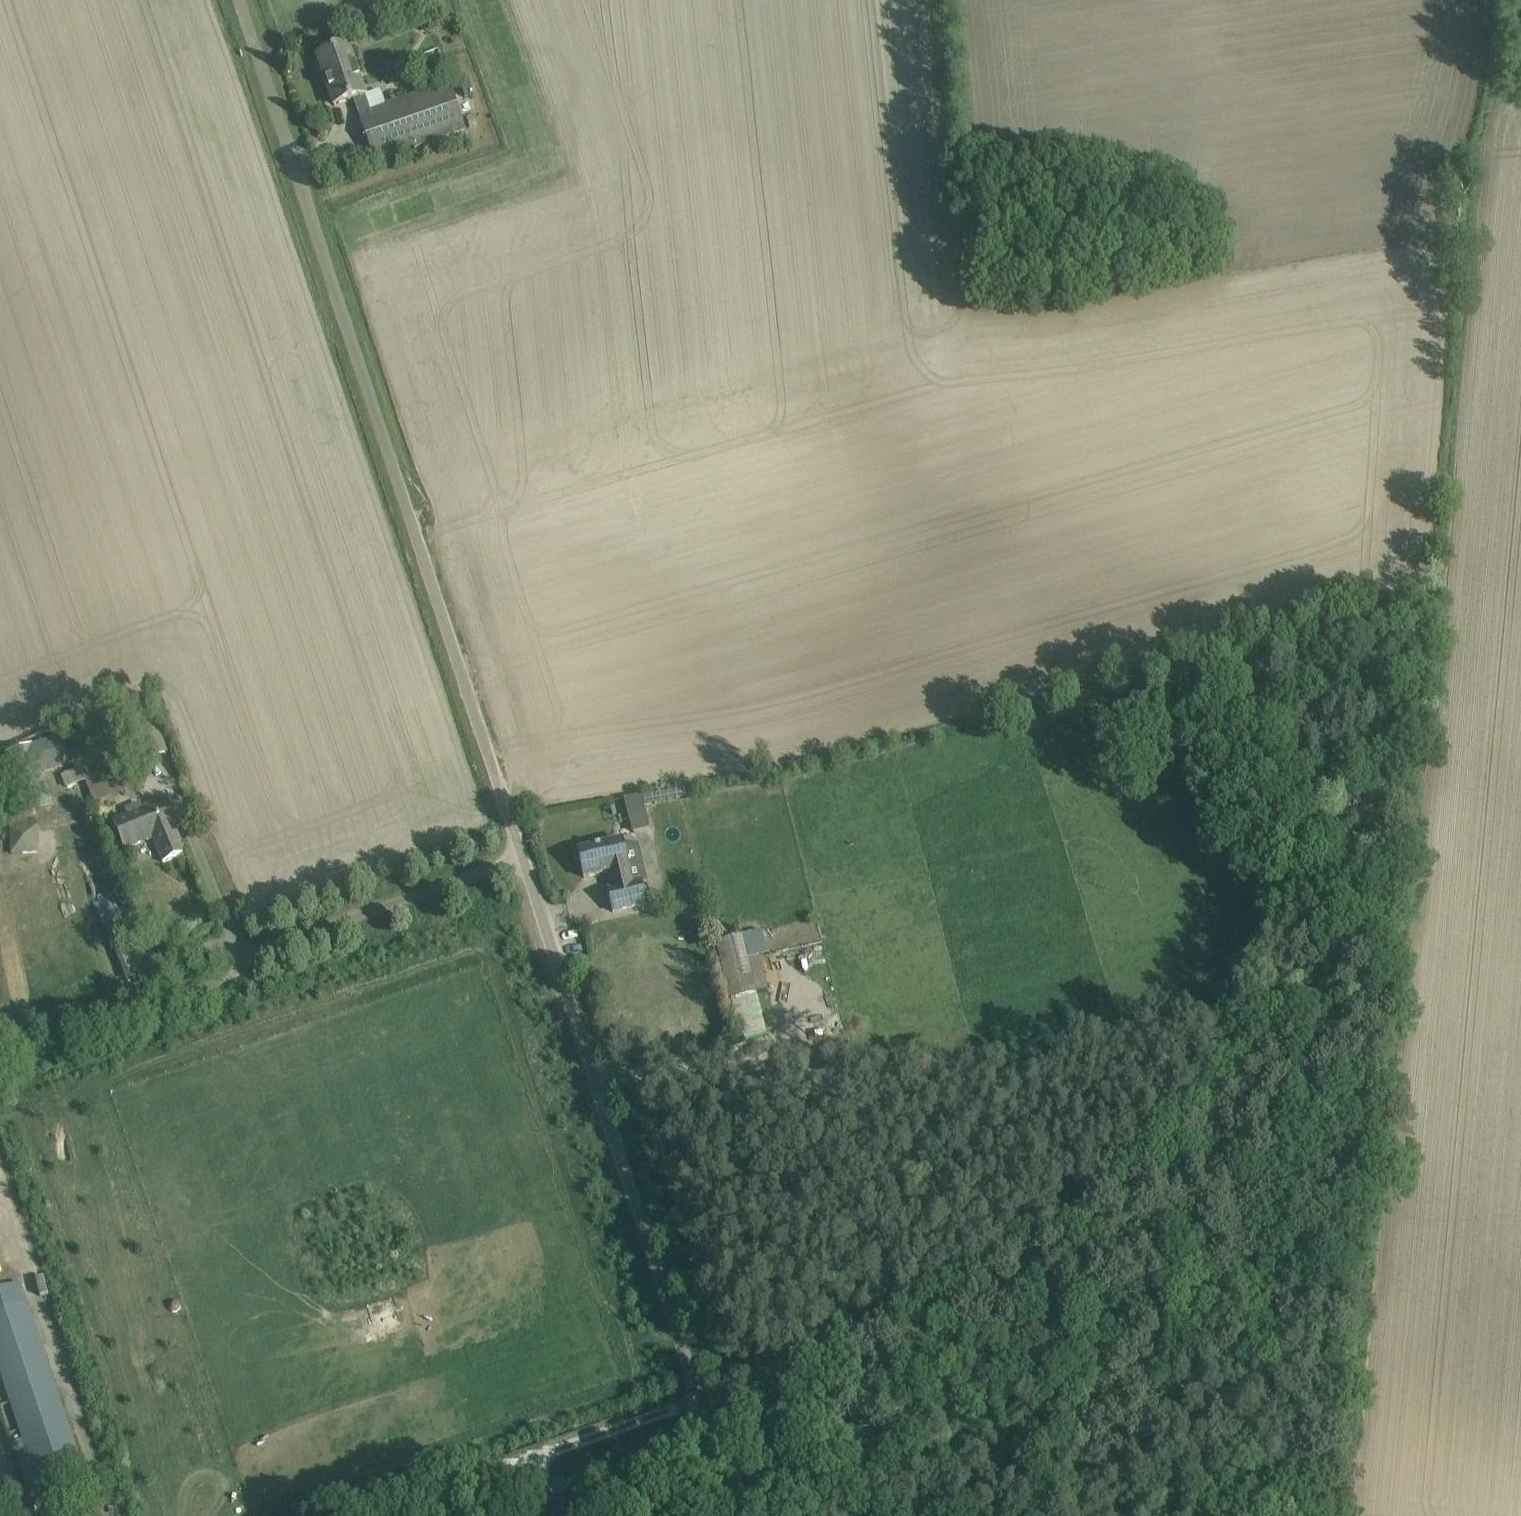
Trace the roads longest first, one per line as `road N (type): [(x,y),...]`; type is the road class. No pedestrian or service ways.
road 1 (unclassified): [(736,1515),(240,0)]

